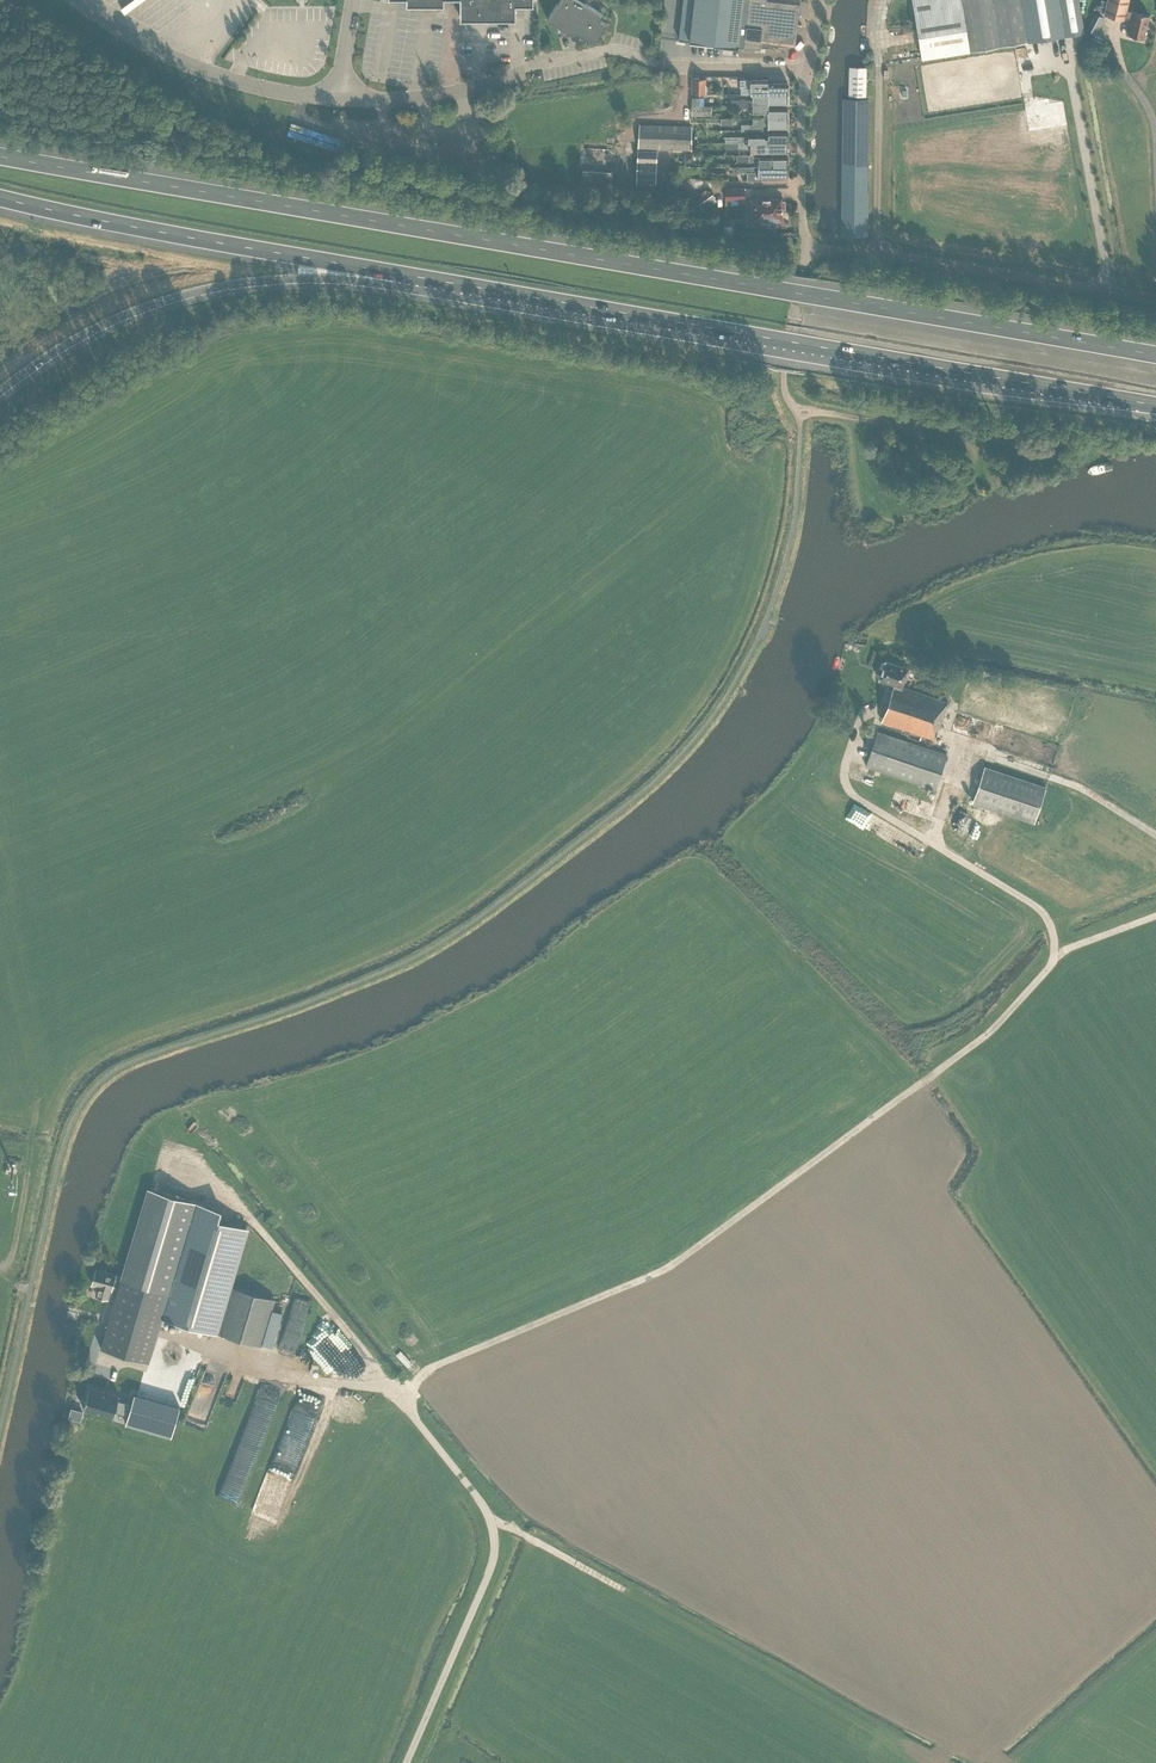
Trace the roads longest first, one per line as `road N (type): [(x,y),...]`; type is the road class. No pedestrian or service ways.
road 1 (motorway): [(1155,356),(0,156)]
road 2 (motorway): [(396,274),(1155,406)]
road 3 (motorway): [(0,395),(94,333),(153,308),(216,291),(396,274)]
road 4 (motorway): [(0,199),(396,274)]
road 5 (track): [(0,481),(209,365),(247,355),(278,366),(285,384),(258,449)]
road 6 (unclassified): [(335,103),(426,101),(612,51),(649,62)]
road 7 (track): [(931,843),(962,758),(983,753),(1079,788),(1155,836)]
road 8 (unclassified): [(875,253),(1155,298)]
road 9 (unclassified): [(335,103),(256,92),(193,70),(85,0)]
road 10 (unclassified): [(875,253),(880,43)]
road 11 (track): [(849,417),(880,504),(949,495),(965,476)]
road 12 (unclassified): [(801,431),(784,372),(803,250)]
road 13 (unclassified): [(803,250),(801,67)]
road 14 (track): [(0,1269),(13,1257),(34,1123)]
road 15 (unclassified): [(801,67),(649,62)]

